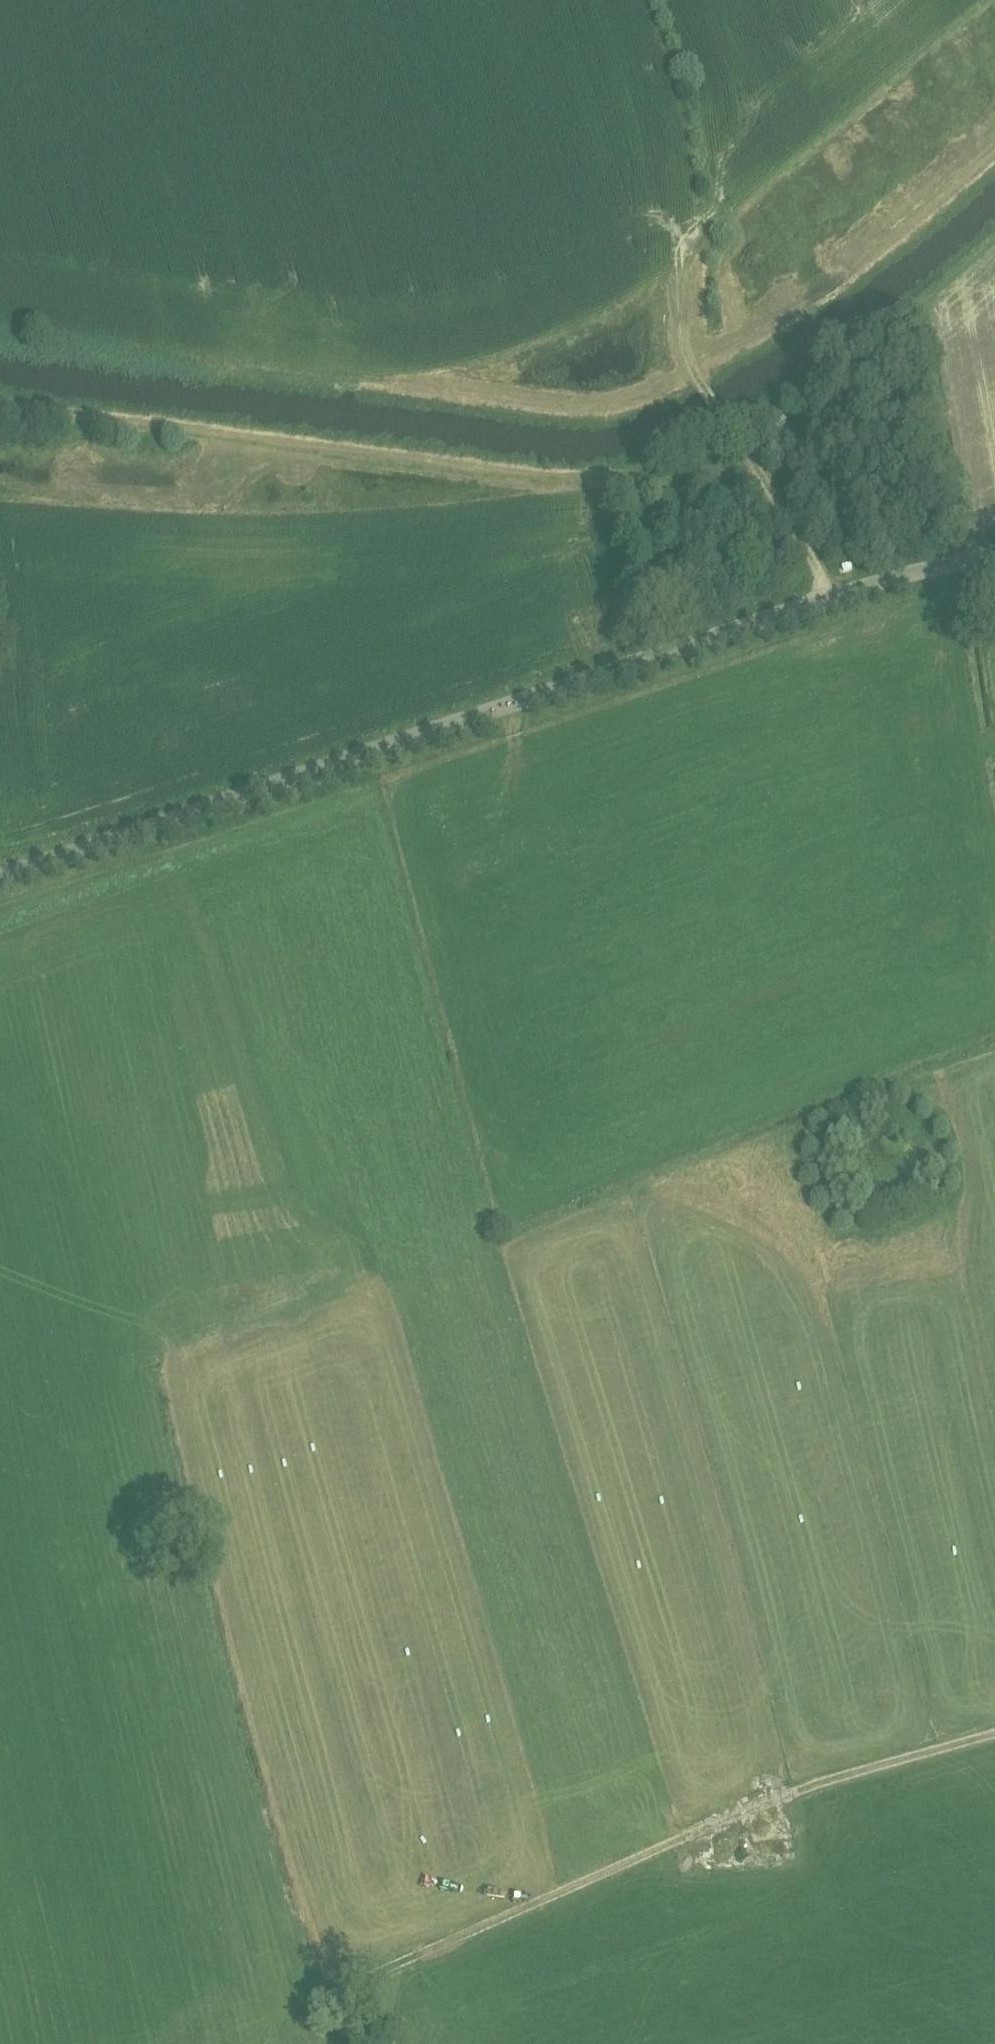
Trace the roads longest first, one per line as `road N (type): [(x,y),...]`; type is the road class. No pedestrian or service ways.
road 1 (unclassified): [(0,876),(849,588),(994,551)]
road 2 (track): [(994,1733),(801,1789),(378,1972)]
road 3 (track): [(831,594),(689,360)]

